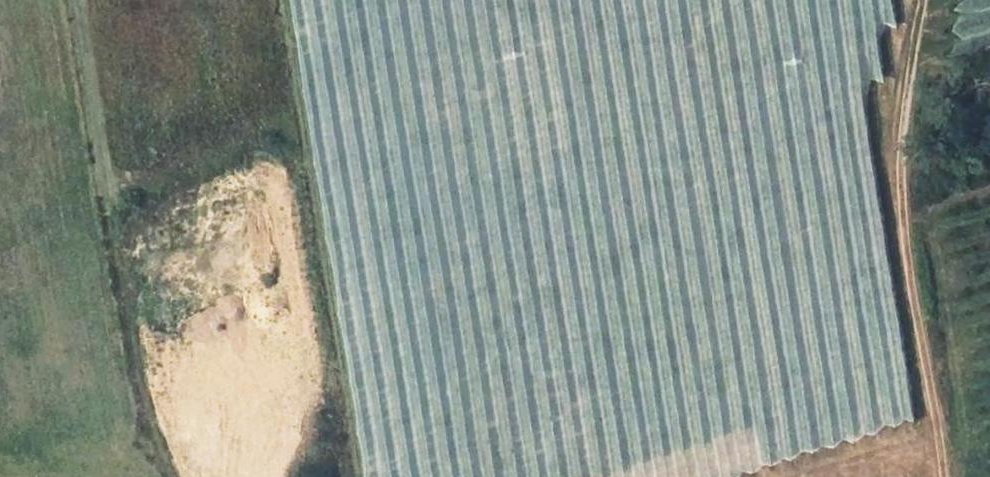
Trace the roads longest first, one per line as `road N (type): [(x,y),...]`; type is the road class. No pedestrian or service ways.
road 1 (track): [(926,0),(906,157),(954,476)]

